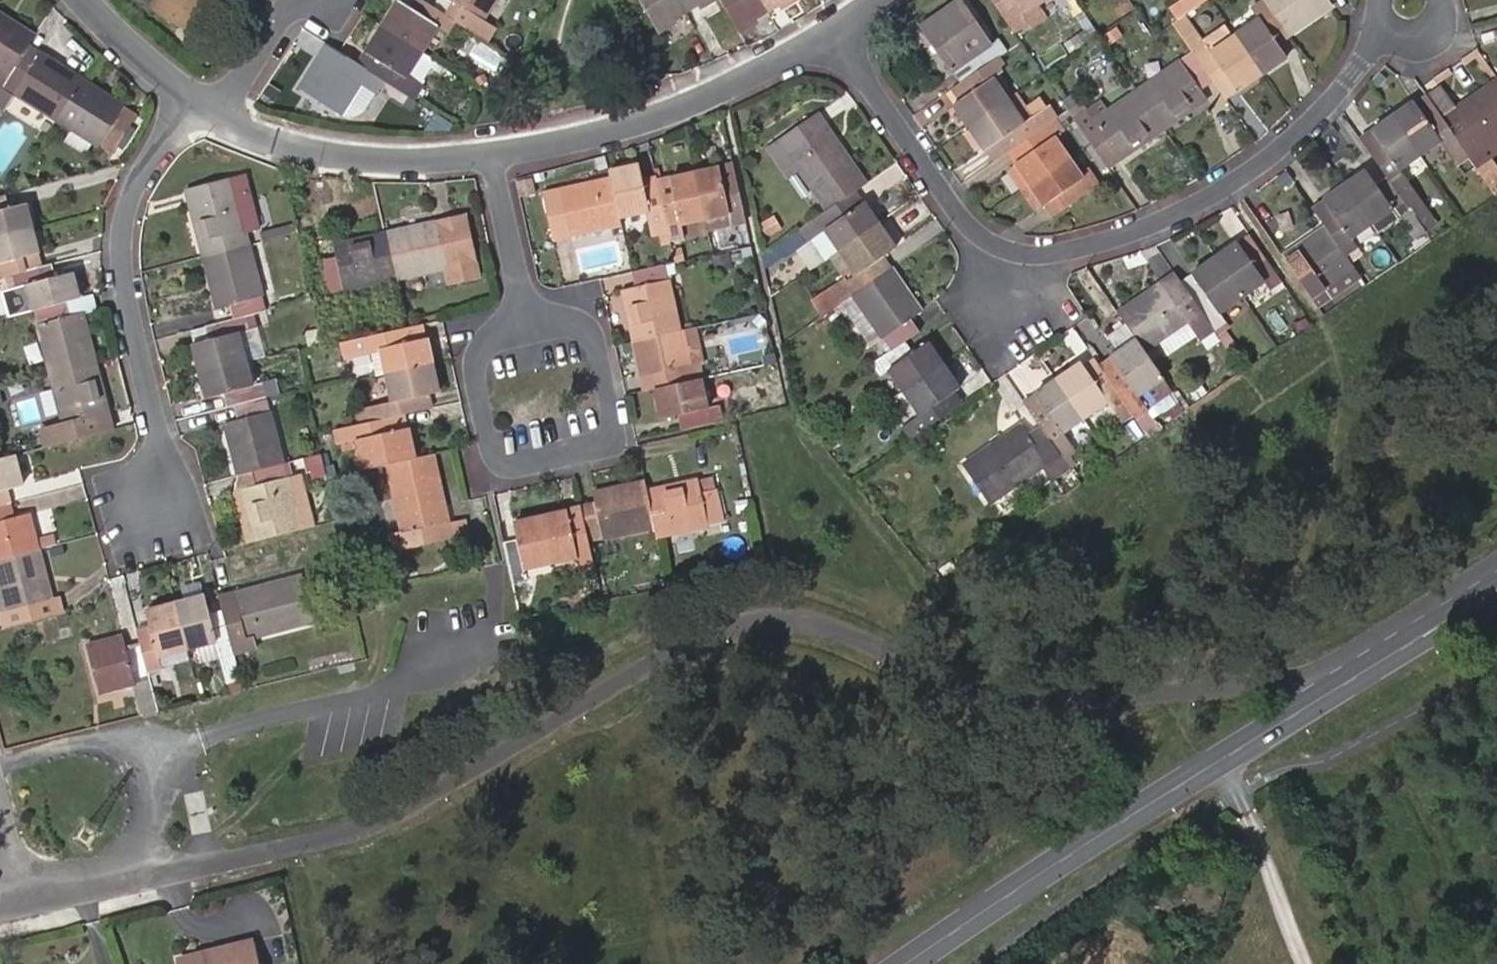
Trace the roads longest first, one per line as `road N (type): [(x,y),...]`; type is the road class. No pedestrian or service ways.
road 1 (residential): [(1411,643),(1237,684),(1069,699),(997,697),(797,623),(742,625),(714,631),(360,823),(155,871)]
road 2 (primary): [(1411,643),(909,963)]
road 3 (residential): [(534,314),(593,301),(621,437),(499,465),(469,329)]
road 4 (residential): [(1009,244),(1081,245),(1183,211),(1296,129),(1382,33)]
road 5 (residential): [(163,444),(84,463),(115,572),(229,541),(201,438)]
road 6 (residential): [(199,95),(157,147),(128,211),(131,293),(163,444)]
road 7 (residential): [(843,27),(628,115),(496,144)]
road 8 (unclassified): [(155,871),(152,771),(182,745),(385,686)]
road 9 (residential): [(843,27),(961,207),(979,231),(1009,244)]
road 10 (residential): [(496,144),(424,150),(324,142),(225,109)]
road 11 (residential): [(496,144),(534,314)]
road 12 (residential): [(199,95),(97,0)]
road 13 (residential): [(305,0),(287,11),(225,109)]
road 14 (residential): [(155,871),(28,896)]

